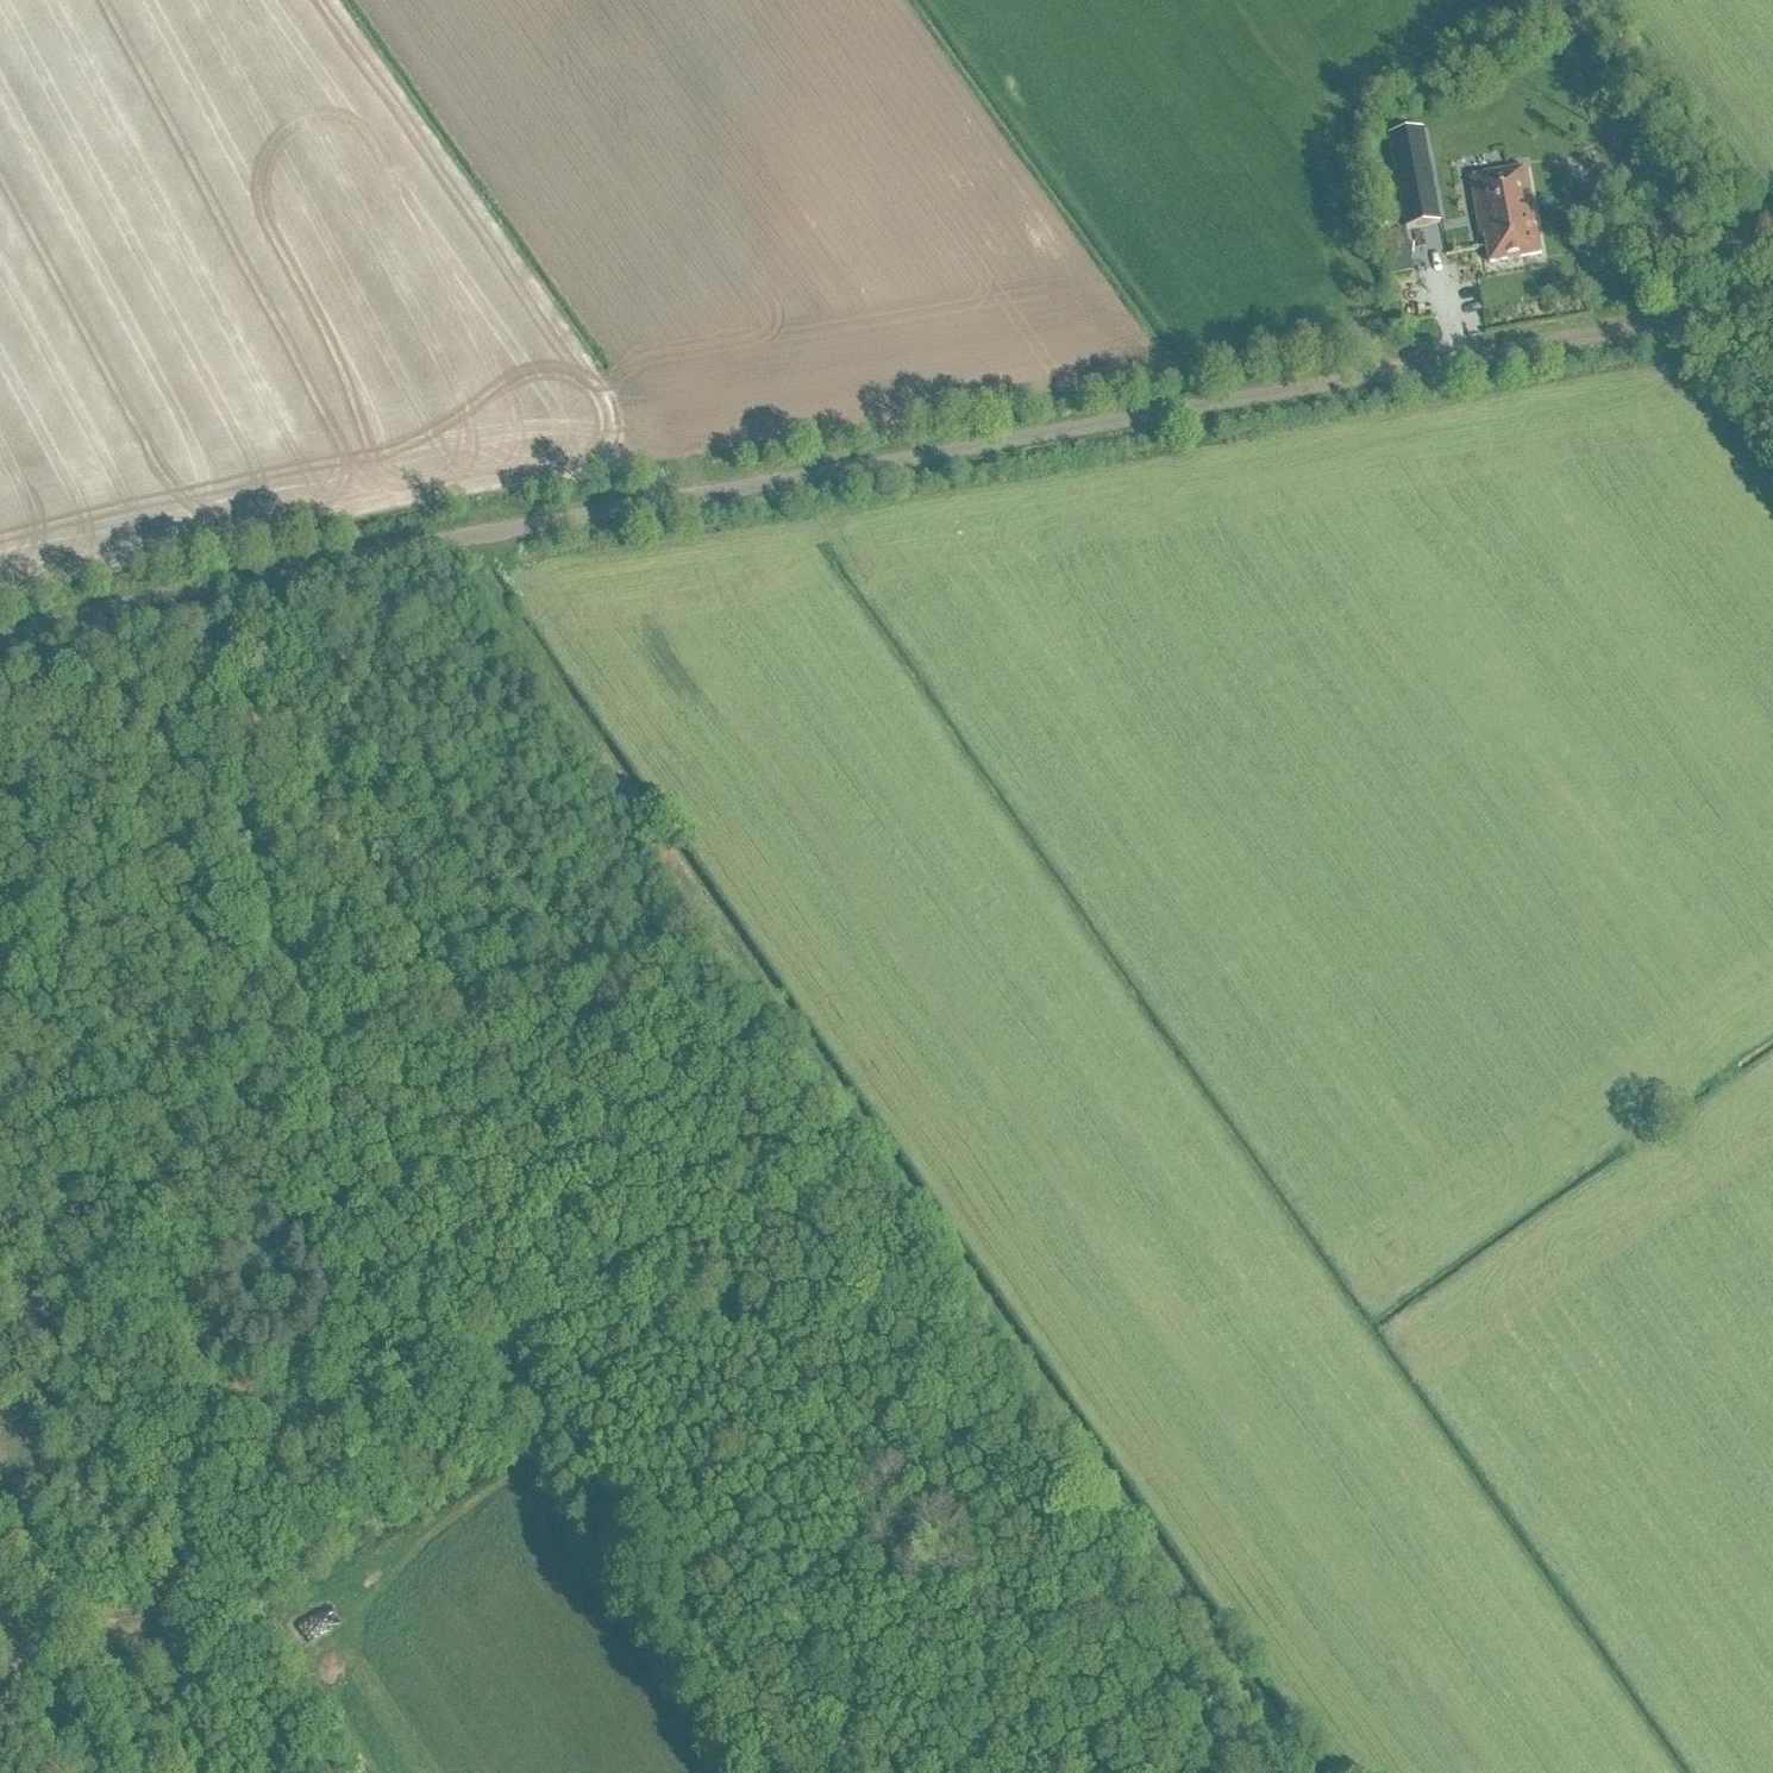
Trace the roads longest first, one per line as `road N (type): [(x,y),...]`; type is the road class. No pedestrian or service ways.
road 1 (unclassified): [(0,644),(152,598),(1772,307)]

